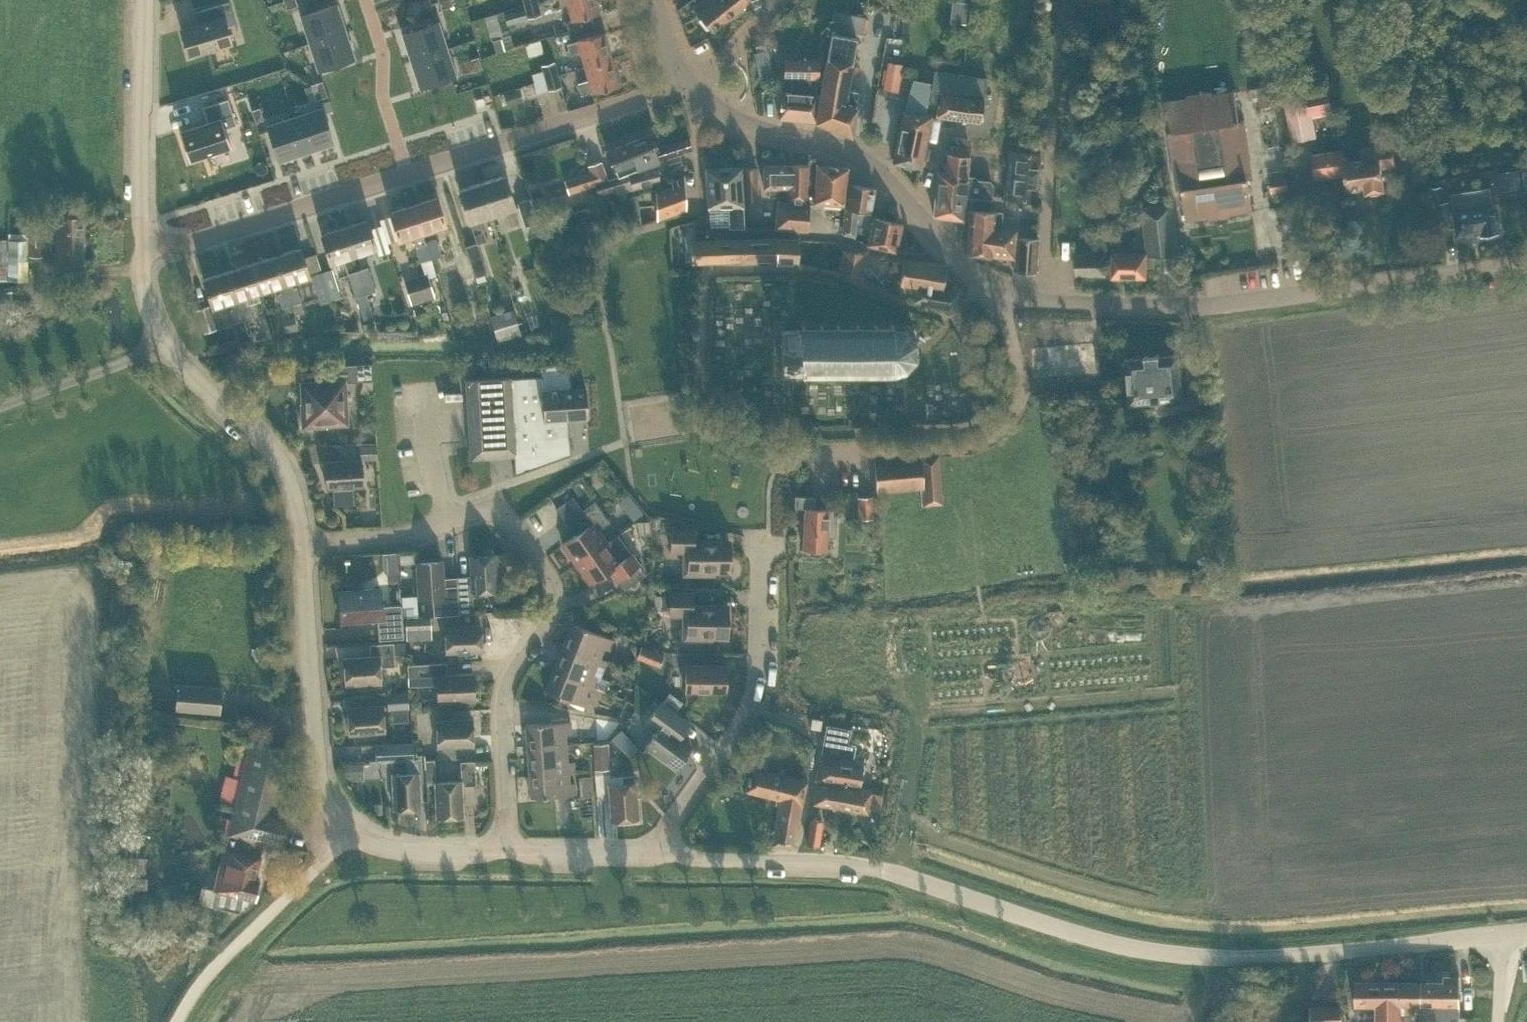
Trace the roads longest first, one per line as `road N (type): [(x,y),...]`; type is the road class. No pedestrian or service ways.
road 1 (tertiary): [(667,853),(878,870),(1170,955),(1270,958),(1526,933)]
road 2 (residential): [(508,848),(504,705),(512,676),(554,614),(553,581),(504,514),(490,508),(420,533),(307,544)]
road 3 (unclassified): [(1044,302),(1202,307),(1526,265)]
road 4 (residential): [(697,92),(702,234),(785,234),(890,255),(951,253)]
road 5 (tertiary): [(307,544),(280,463),(191,377),(156,330),(140,270),(150,244)]
road 6 (residential): [(819,452),(955,445),(1000,430),(1022,392),(1006,289)]
road 7 (residential): [(667,853),(669,827),(731,741),(753,694),(760,547)]
road 8 (unclassified): [(951,253),(858,157),(748,126),(697,92)]
road 9 (residential): [(1044,302),(1068,0)]
road 10 (tertiary): [(349,833),(320,791),(315,763),(301,579),(307,544)]
road 11 (residential): [(407,173),(681,77)]
road 12 (residential): [(150,244),(183,245),(407,173)]
road 13 (unclassified): [(177,1021),(214,969),(349,833)]
road 14 (tertiary): [(150,244),(139,198),(143,0)]
road 15 (residential): [(407,173),(383,97),(383,54),(366,0)]
road 16 (tertiary): [(508,848),(411,853),(349,833)]
road 17 (tertiary): [(667,853),(539,855),(508,848)]
road 18 (residential): [(697,92),(777,0)]

